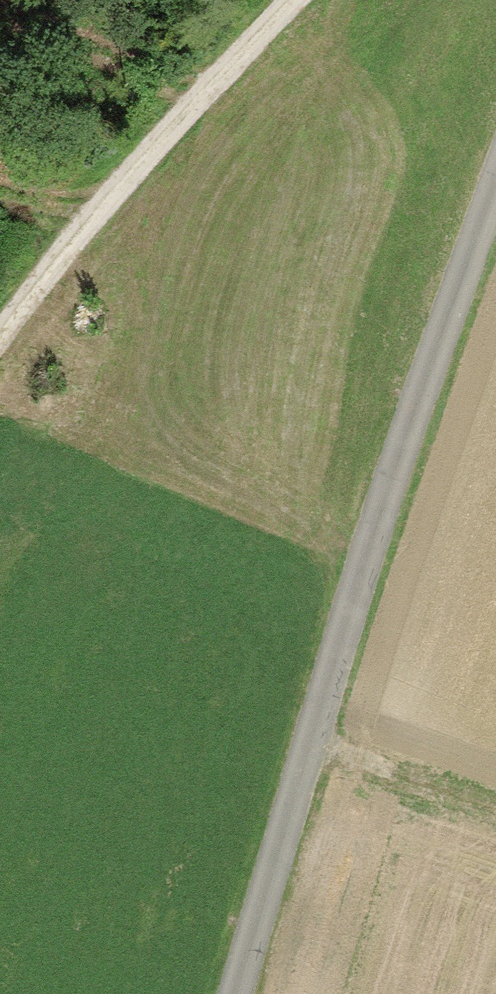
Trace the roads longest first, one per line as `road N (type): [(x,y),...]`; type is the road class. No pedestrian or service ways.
road 1 (unclassified): [(212,993),(248,878),(495,233)]
road 2 (track): [(0,326),(153,141),(294,0)]
road 3 (track): [(298,749),(495,821)]

